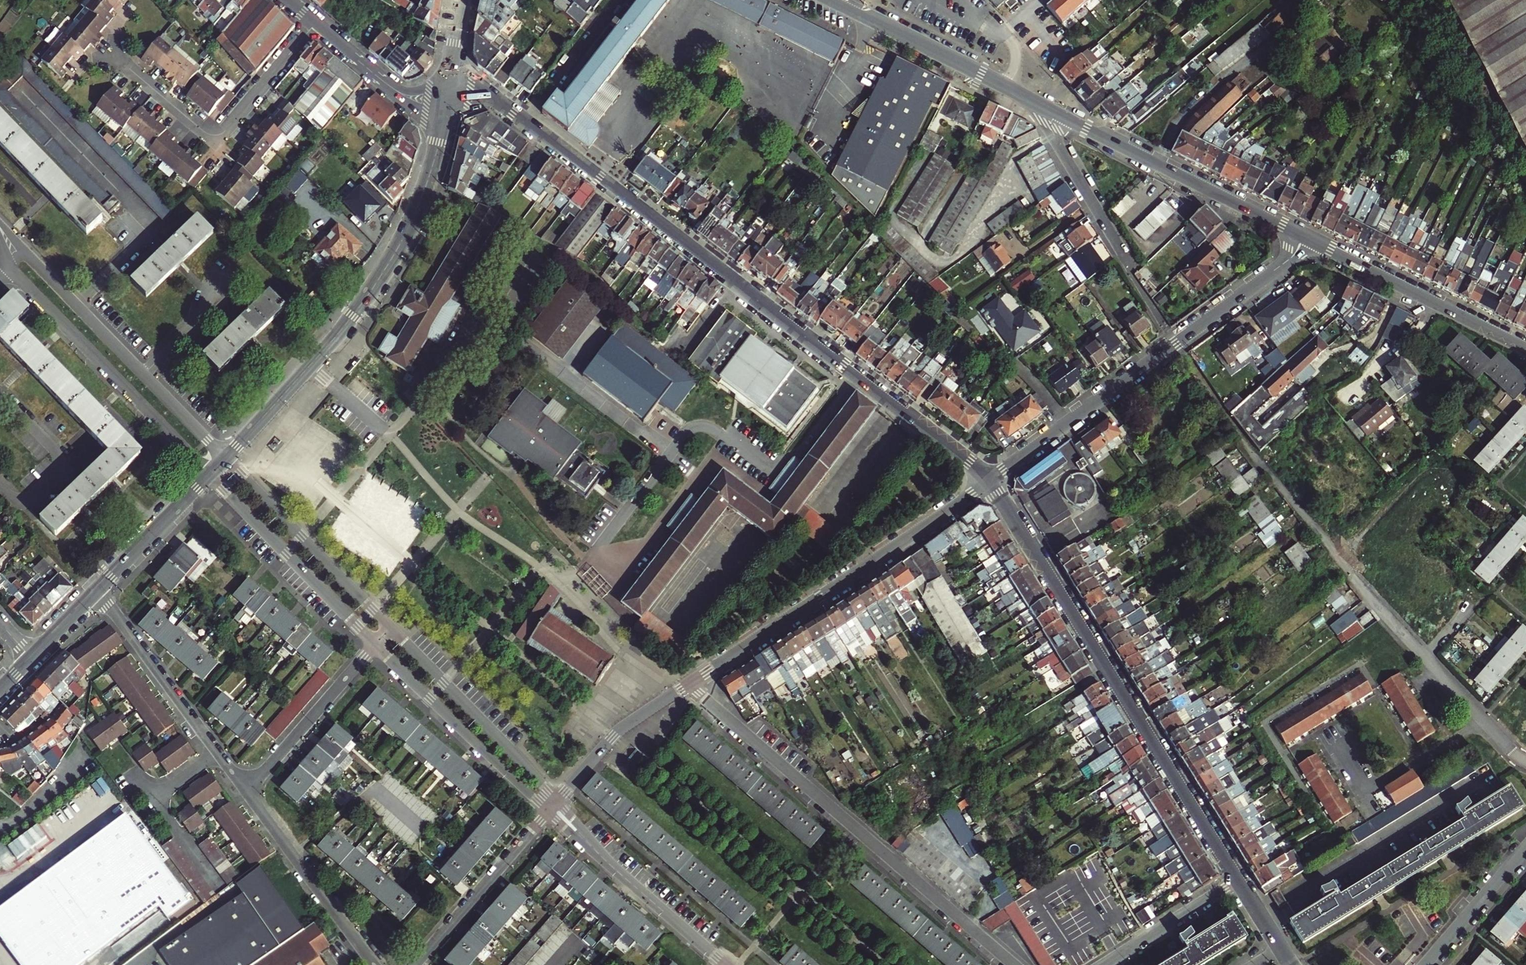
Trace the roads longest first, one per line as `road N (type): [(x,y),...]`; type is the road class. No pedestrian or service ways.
road 1 (residential): [(523,120),(989,482)]
road 2 (tertiary): [(832,0),(1308,238)]
road 3 (residential): [(989,482),(1239,880)]
road 4 (residential): [(689,685),(1014,964)]
road 5 (tertiary): [(225,457),(372,289),(422,197),(444,115)]
road 6 (residential): [(989,482),(1277,269),(1308,238)]
road 7 (residential): [(689,685),(989,482)]
road 8 (residential): [(105,50),(217,147),(315,23)]
road 9 (residential): [(11,267),(209,474)]
road 10 (residential): [(1483,720),(1317,530)]
road 11 (residential): [(247,791),(97,590)]
road 12 (tertiary): [(1308,238),(1525,347)]
road 13 (residential): [(392,629),(225,457)]
road 14 (residential): [(209,474),(377,645)]
road 15 (residential): [(377,645),(548,812)]
road 16 (residential): [(557,801),(392,629)]
road 17 (residential): [(374,964),(247,791)]
road 18 (residential): [(548,812),(415,964)]
road 19 (residential): [(247,791),(377,645)]
road 20 (residential): [(1483,720),(1366,792),(1337,745)]
road 21 (residential): [(557,801),(619,731),(689,685)]
road 22 (residential): [(144,375),(25,254)]
road 23 (tertiary): [(97,590),(209,474)]
road 24 (residential): [(1103,964),(1239,880)]
road 25 (residential): [(315,23),(394,88),(444,115)]
road 26 (residential): [(1525,848),(1425,964)]
road 27 (residential): [(0,397),(61,457),(28,498),(15,500)]
road 28 (residential): [(523,120),(615,0)]
road 29 (residential): [(619,873),(726,964)]
road 30 (residential): [(144,375),(236,278)]

